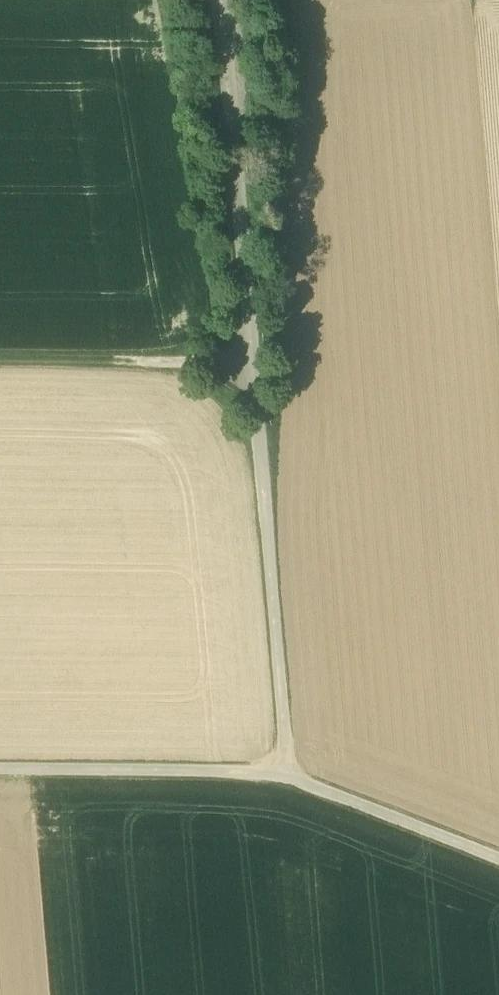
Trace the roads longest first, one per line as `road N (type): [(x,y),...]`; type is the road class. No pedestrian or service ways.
road 1 (track): [(498,858),(286,774),(224,0)]
road 2 (track): [(286,774),(0,770)]
road 3 (track): [(247,360),(0,358)]

